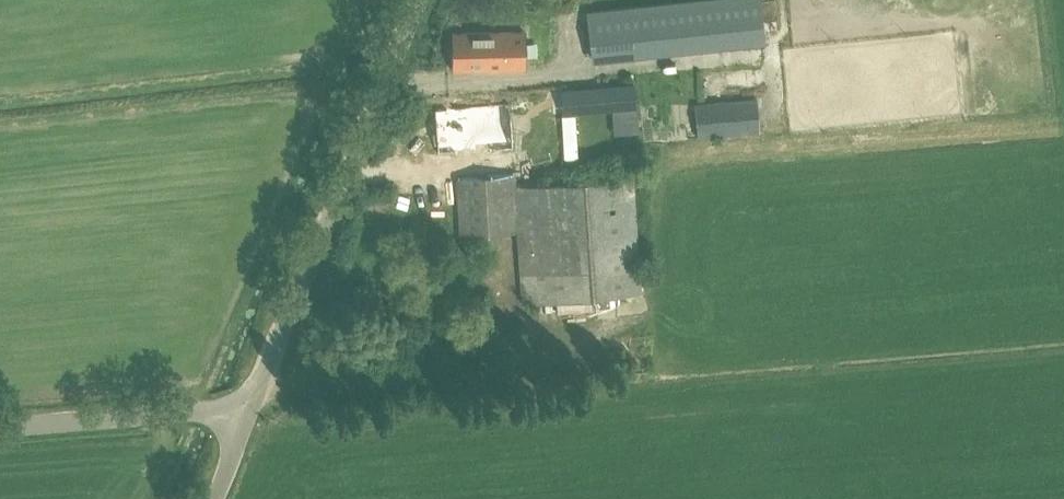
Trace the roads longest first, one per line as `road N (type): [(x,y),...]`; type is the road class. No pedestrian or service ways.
road 1 (unclassified): [(246,415),(415,0)]
road 2 (unclassified): [(0,428),(246,415)]

